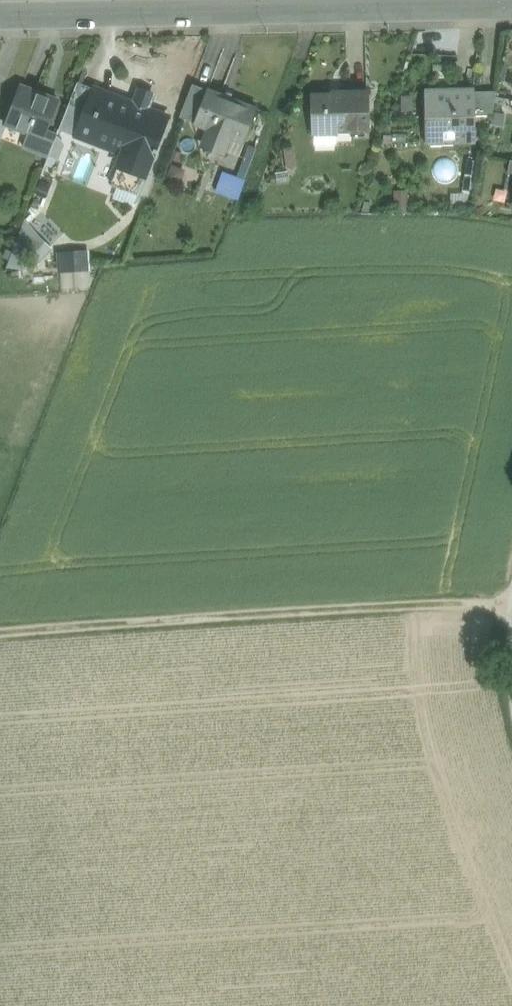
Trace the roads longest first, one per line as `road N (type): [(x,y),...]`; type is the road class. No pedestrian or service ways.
road 1 (track): [(0,633),(511,605)]
road 2 (secondary): [(0,17),(365,10)]
road 3 (secondary): [(365,10),(511,7)]

